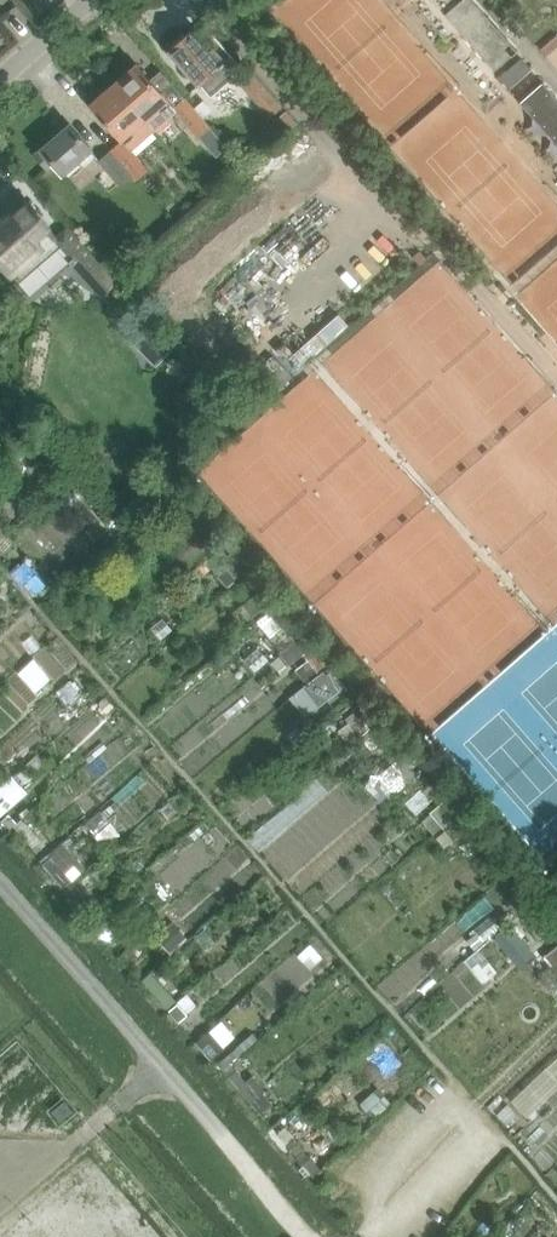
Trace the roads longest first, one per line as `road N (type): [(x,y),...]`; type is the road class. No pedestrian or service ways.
road 1 (residential): [(0,81),(94,0)]

